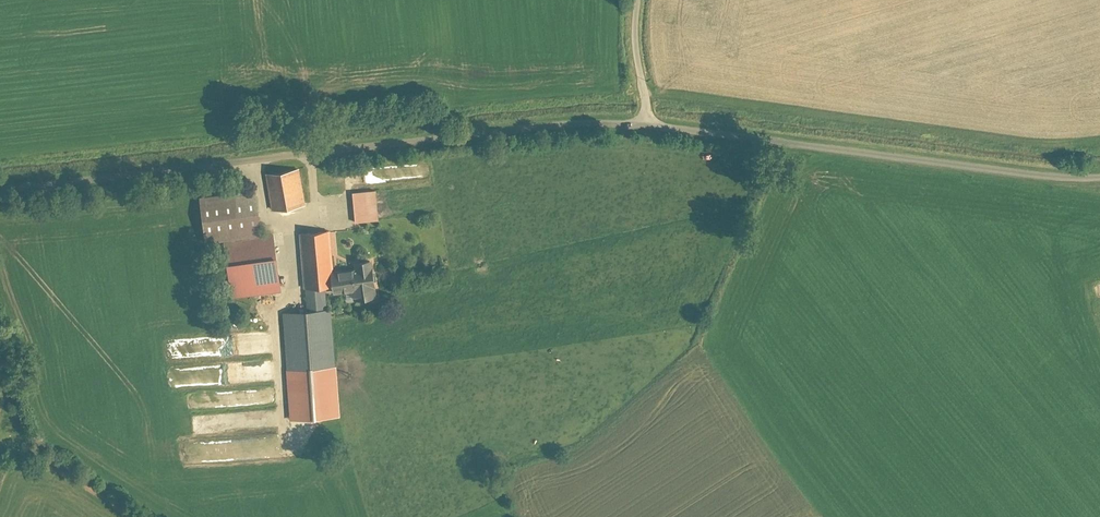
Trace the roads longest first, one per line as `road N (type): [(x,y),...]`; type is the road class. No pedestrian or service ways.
road 1 (residential): [(0,190),(567,123),(651,122)]
road 2 (residential): [(651,122),(1099,179)]
road 3 (track): [(8,390),(29,454),(63,465),(146,516)]
road 4 (residential): [(639,0),(637,51),(651,122)]

